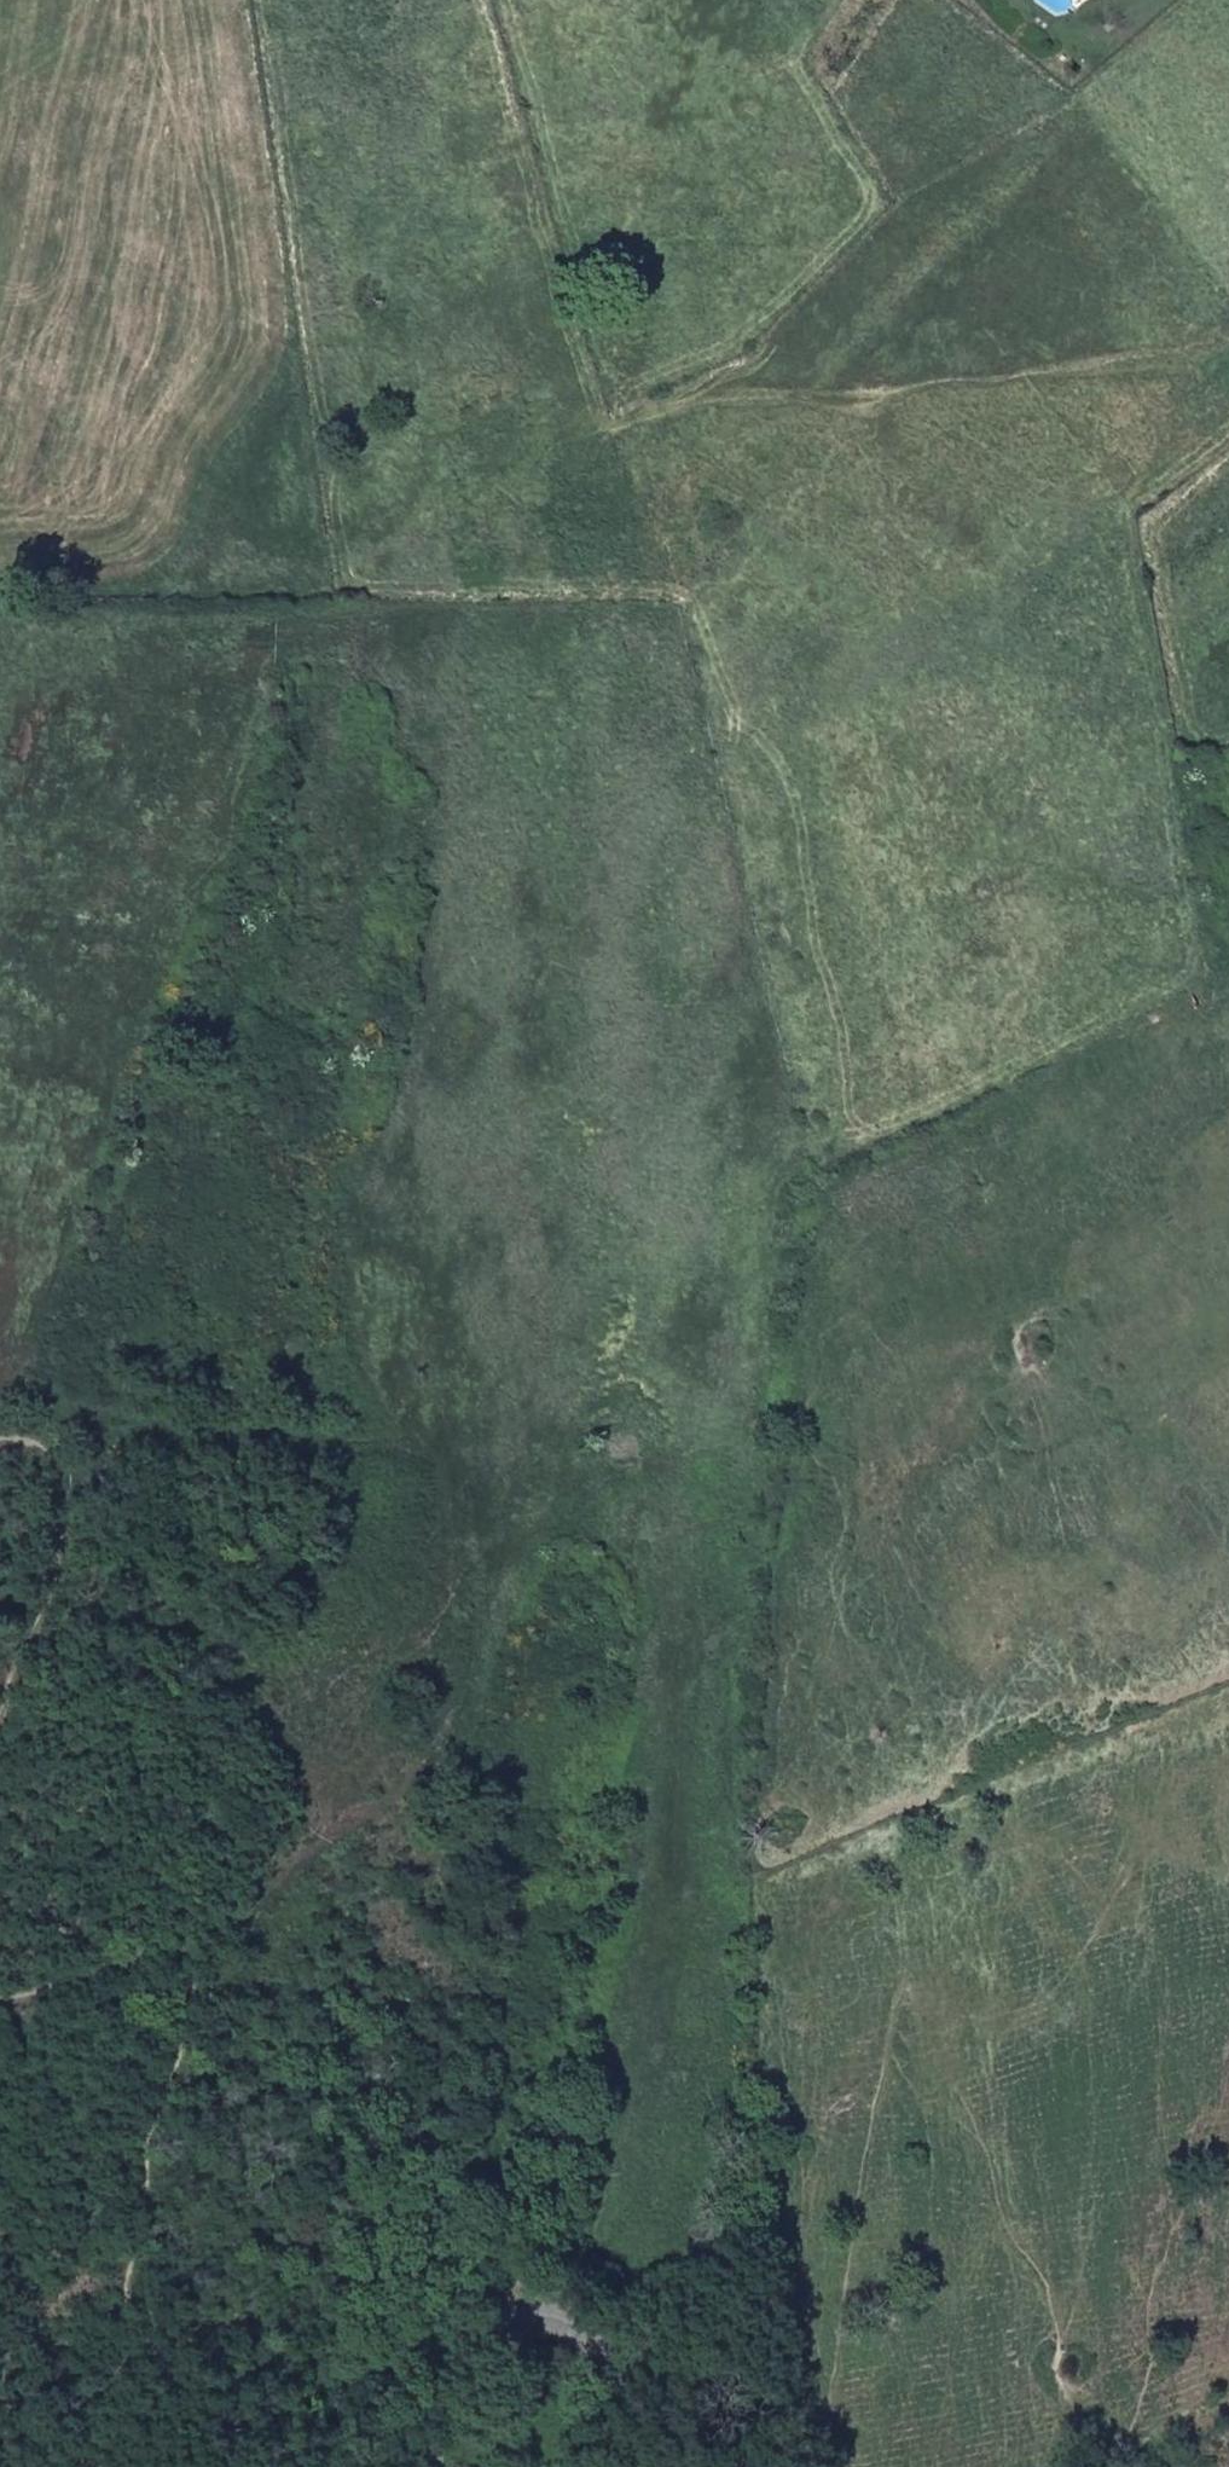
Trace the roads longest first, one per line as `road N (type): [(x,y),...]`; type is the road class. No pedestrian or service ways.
road 1 (track): [(0,1996),(47,1993),(157,1944),(187,1951),(201,1990),(96,2466)]
road 2 (unclassified): [(429,2466),(511,2330),(587,2344),(640,2466)]
road 3 (track): [(0,1444),(49,1449),(79,1498),(72,1557),(0,1722)]

